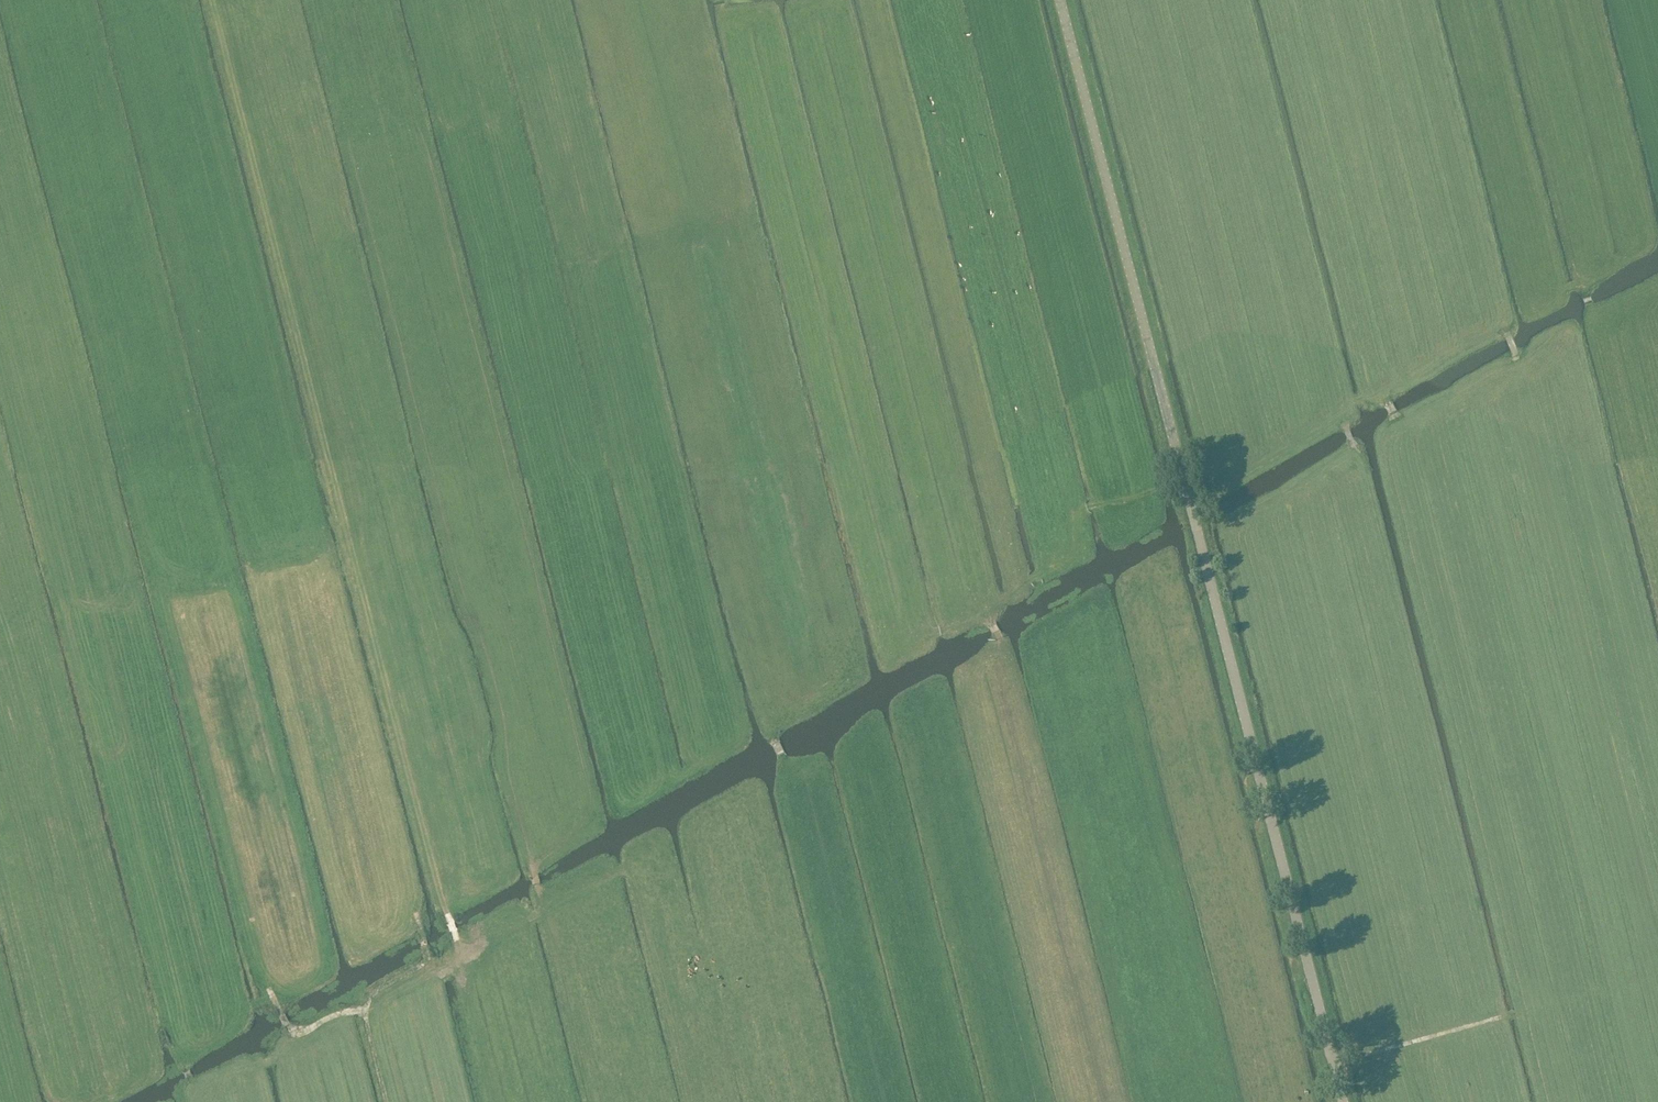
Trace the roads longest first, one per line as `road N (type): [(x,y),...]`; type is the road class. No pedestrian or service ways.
road 1 (unclassified): [(1342,1101),(1059,0)]
road 2 (track): [(1333,1064),(1653,976)]
road 3 (track): [(297,1034),(365,1011),(373,995),(427,954)]

